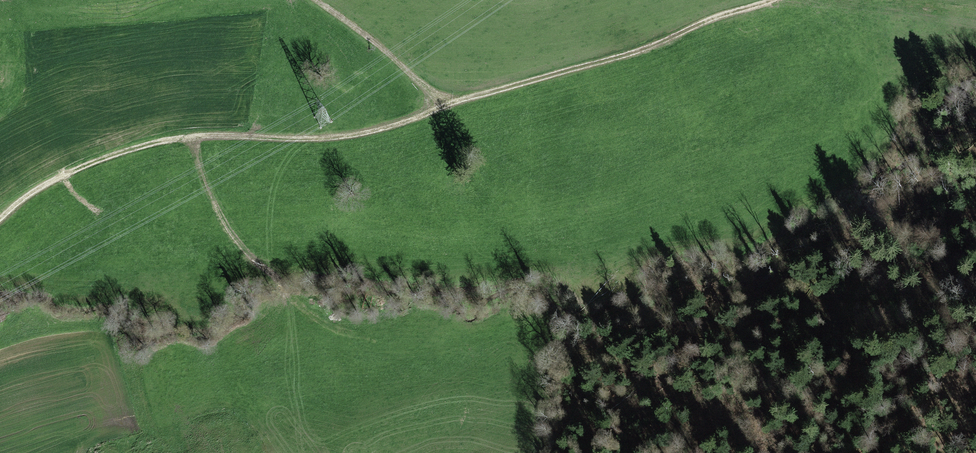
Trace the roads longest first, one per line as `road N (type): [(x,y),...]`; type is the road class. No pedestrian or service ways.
road 1 (track): [(0,220),(57,179),(125,154),(193,139),(361,134),(623,55),(772,0)]
road 2 (track): [(504,342),(375,351),(314,328),(231,240),(194,160),(193,139)]
road 3 (track): [(443,106),(316,0)]
road 4 (track): [(871,208),(890,244),(919,260),(975,251)]

